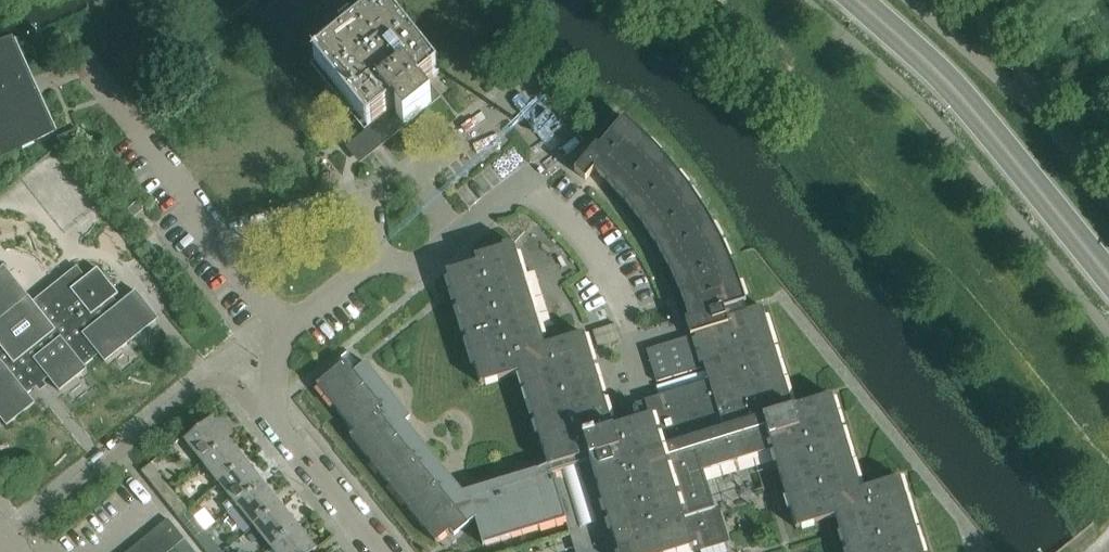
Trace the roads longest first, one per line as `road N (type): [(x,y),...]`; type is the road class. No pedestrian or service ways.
road 1 (secondary): [(1108,276),(950,79),(859,0)]
road 2 (residential): [(280,329),(382,257),(372,200),(222,248)]
road 3 (residential): [(379,551),(278,431),(280,329)]
road 4 (residential): [(222,248),(105,86)]

